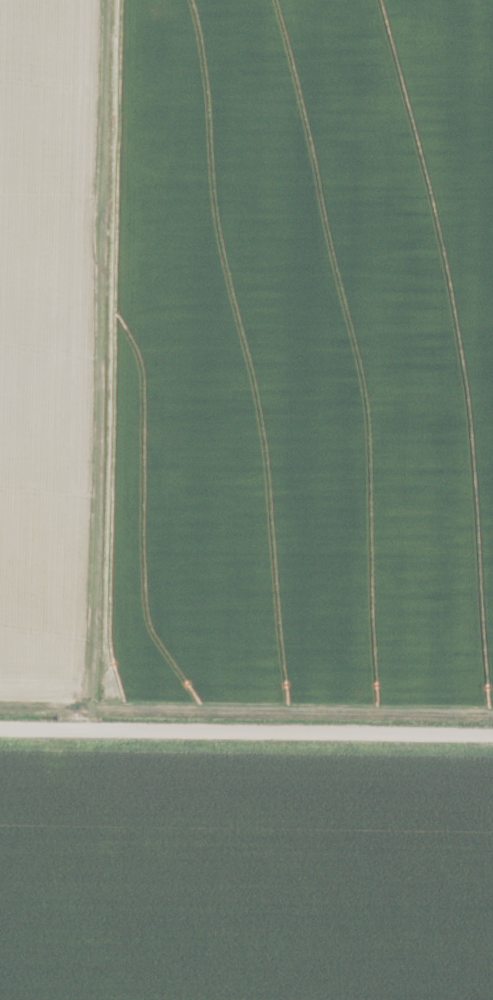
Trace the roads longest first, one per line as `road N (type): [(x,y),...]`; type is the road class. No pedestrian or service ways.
road 1 (residential): [(492,738),(0,732)]

